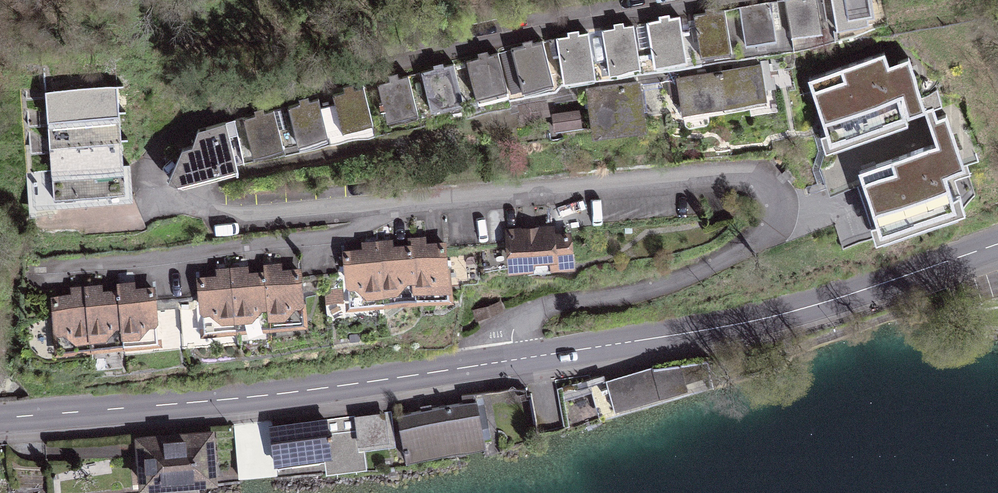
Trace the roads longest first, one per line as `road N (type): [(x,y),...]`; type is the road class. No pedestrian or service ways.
road 1 (residential): [(710,0),(534,30),(210,108),(145,168),(154,191),(222,218),(730,180),(756,190),(773,208),(768,233),(650,295),(530,314),(510,332),(509,360)]
road 2 (primary): [(509,360),(326,388),(0,415)]
road 3 (primary): [(997,245),(799,308),(509,360)]

